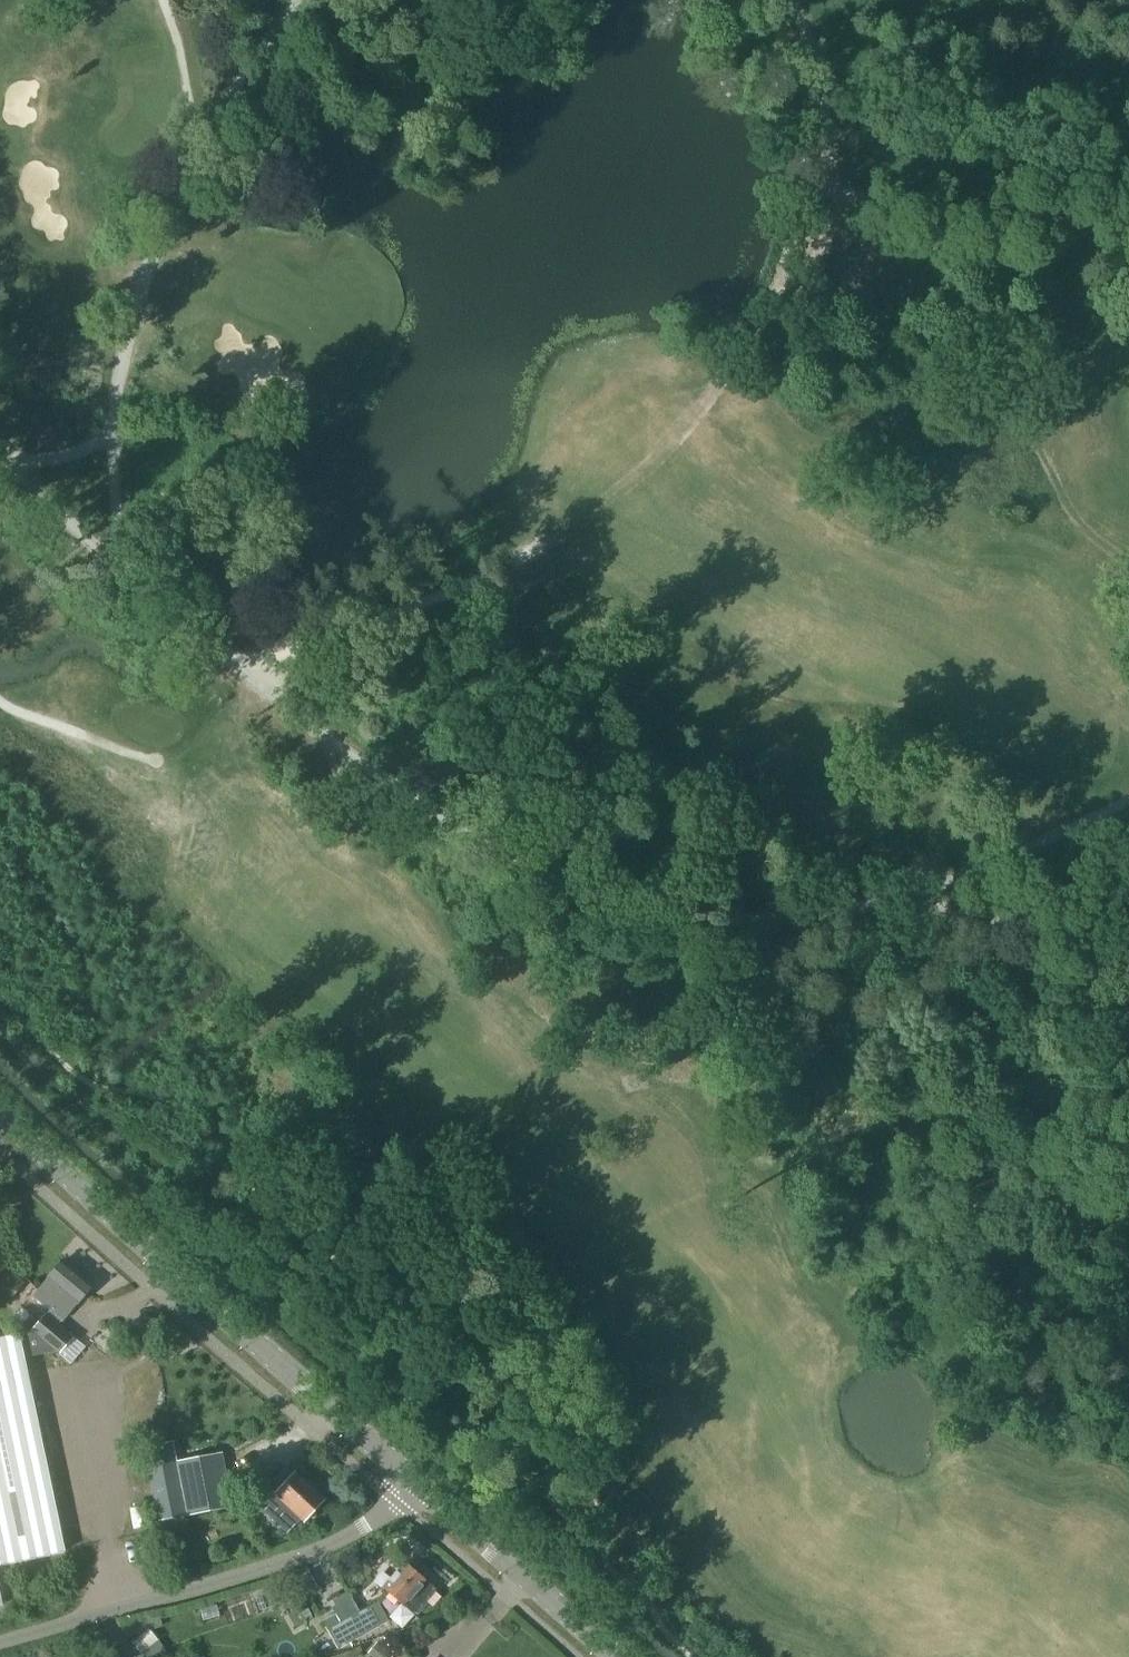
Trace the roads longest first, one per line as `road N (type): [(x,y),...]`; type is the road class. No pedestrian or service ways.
road 1 (tertiary): [(413,1481),(93,1207),(0,1113)]
road 2 (unclassified): [(0,1642),(301,1556),(373,1522),(413,1481)]
road 3 (tertiary): [(615,1656),(413,1481)]

